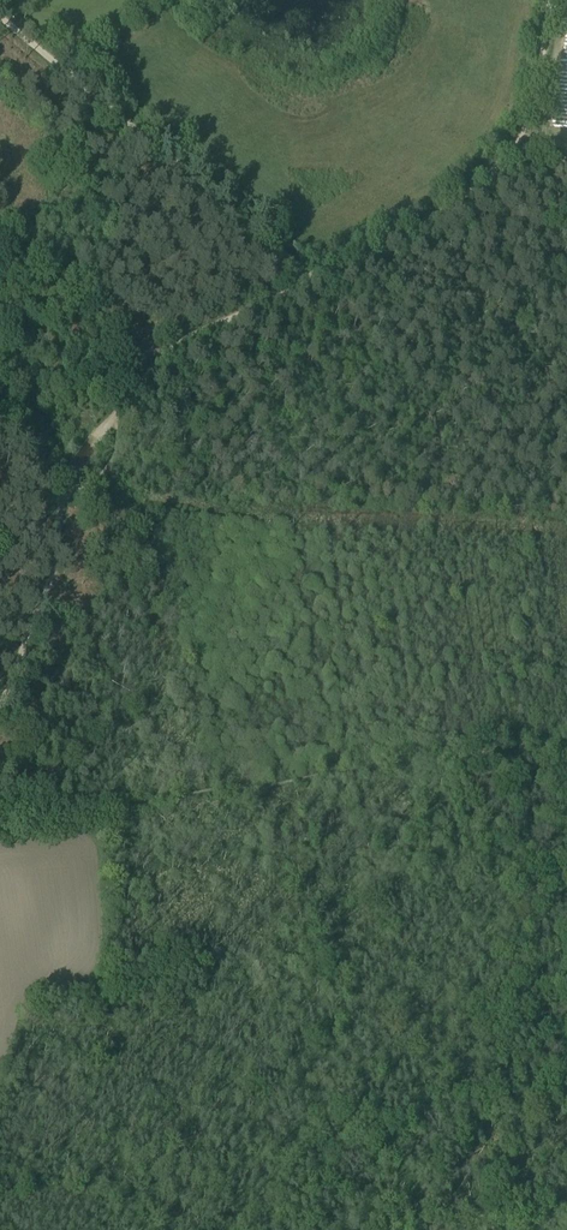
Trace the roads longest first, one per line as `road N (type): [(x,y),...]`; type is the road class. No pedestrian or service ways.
road 1 (track): [(310,279),(0,17)]
road 2 (track): [(0,700),(47,581),(64,499),(85,456),(142,384)]
road 3 (track): [(310,279),(435,216),(487,175),(522,134)]
road 4 (track): [(142,384),(200,334),(310,279)]
road 5 (track): [(551,0),(522,134)]

